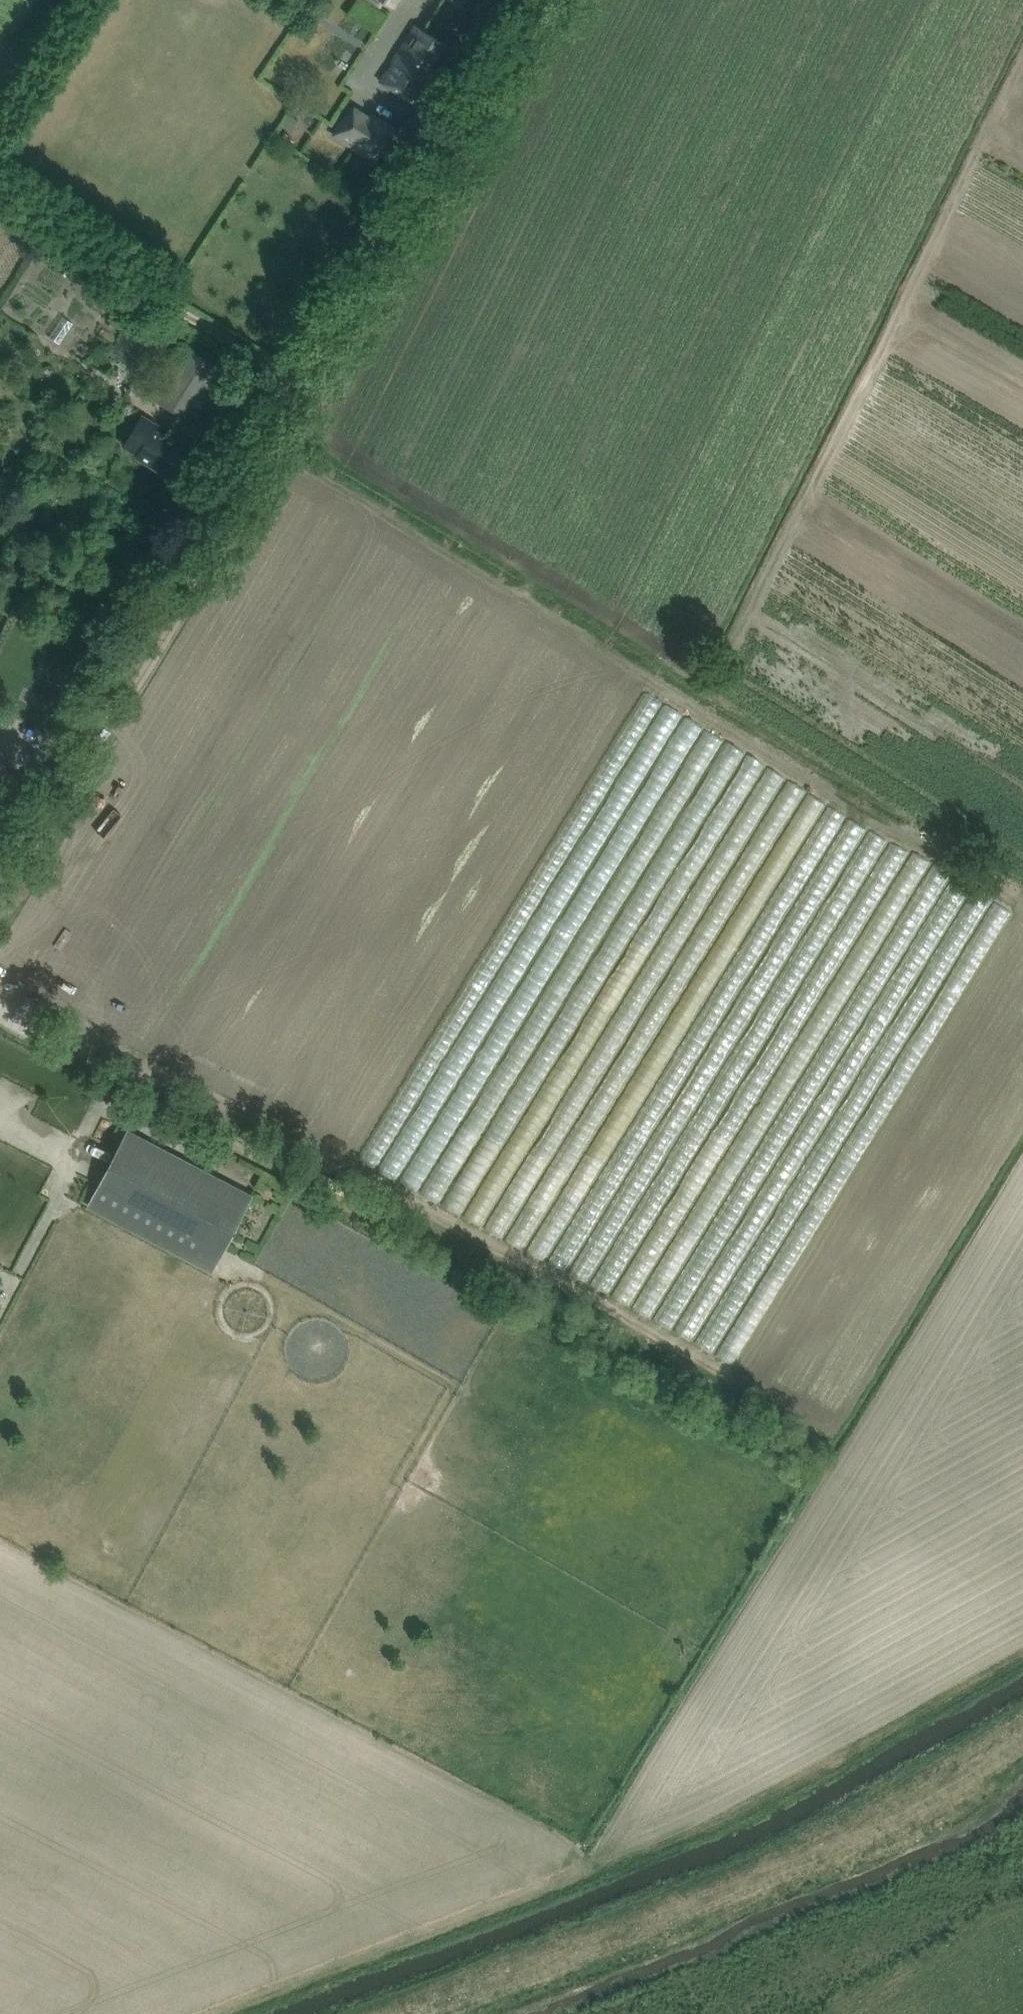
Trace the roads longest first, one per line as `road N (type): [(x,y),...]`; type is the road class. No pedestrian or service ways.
road 1 (unclassified): [(0,891),(160,596),(536,0)]

